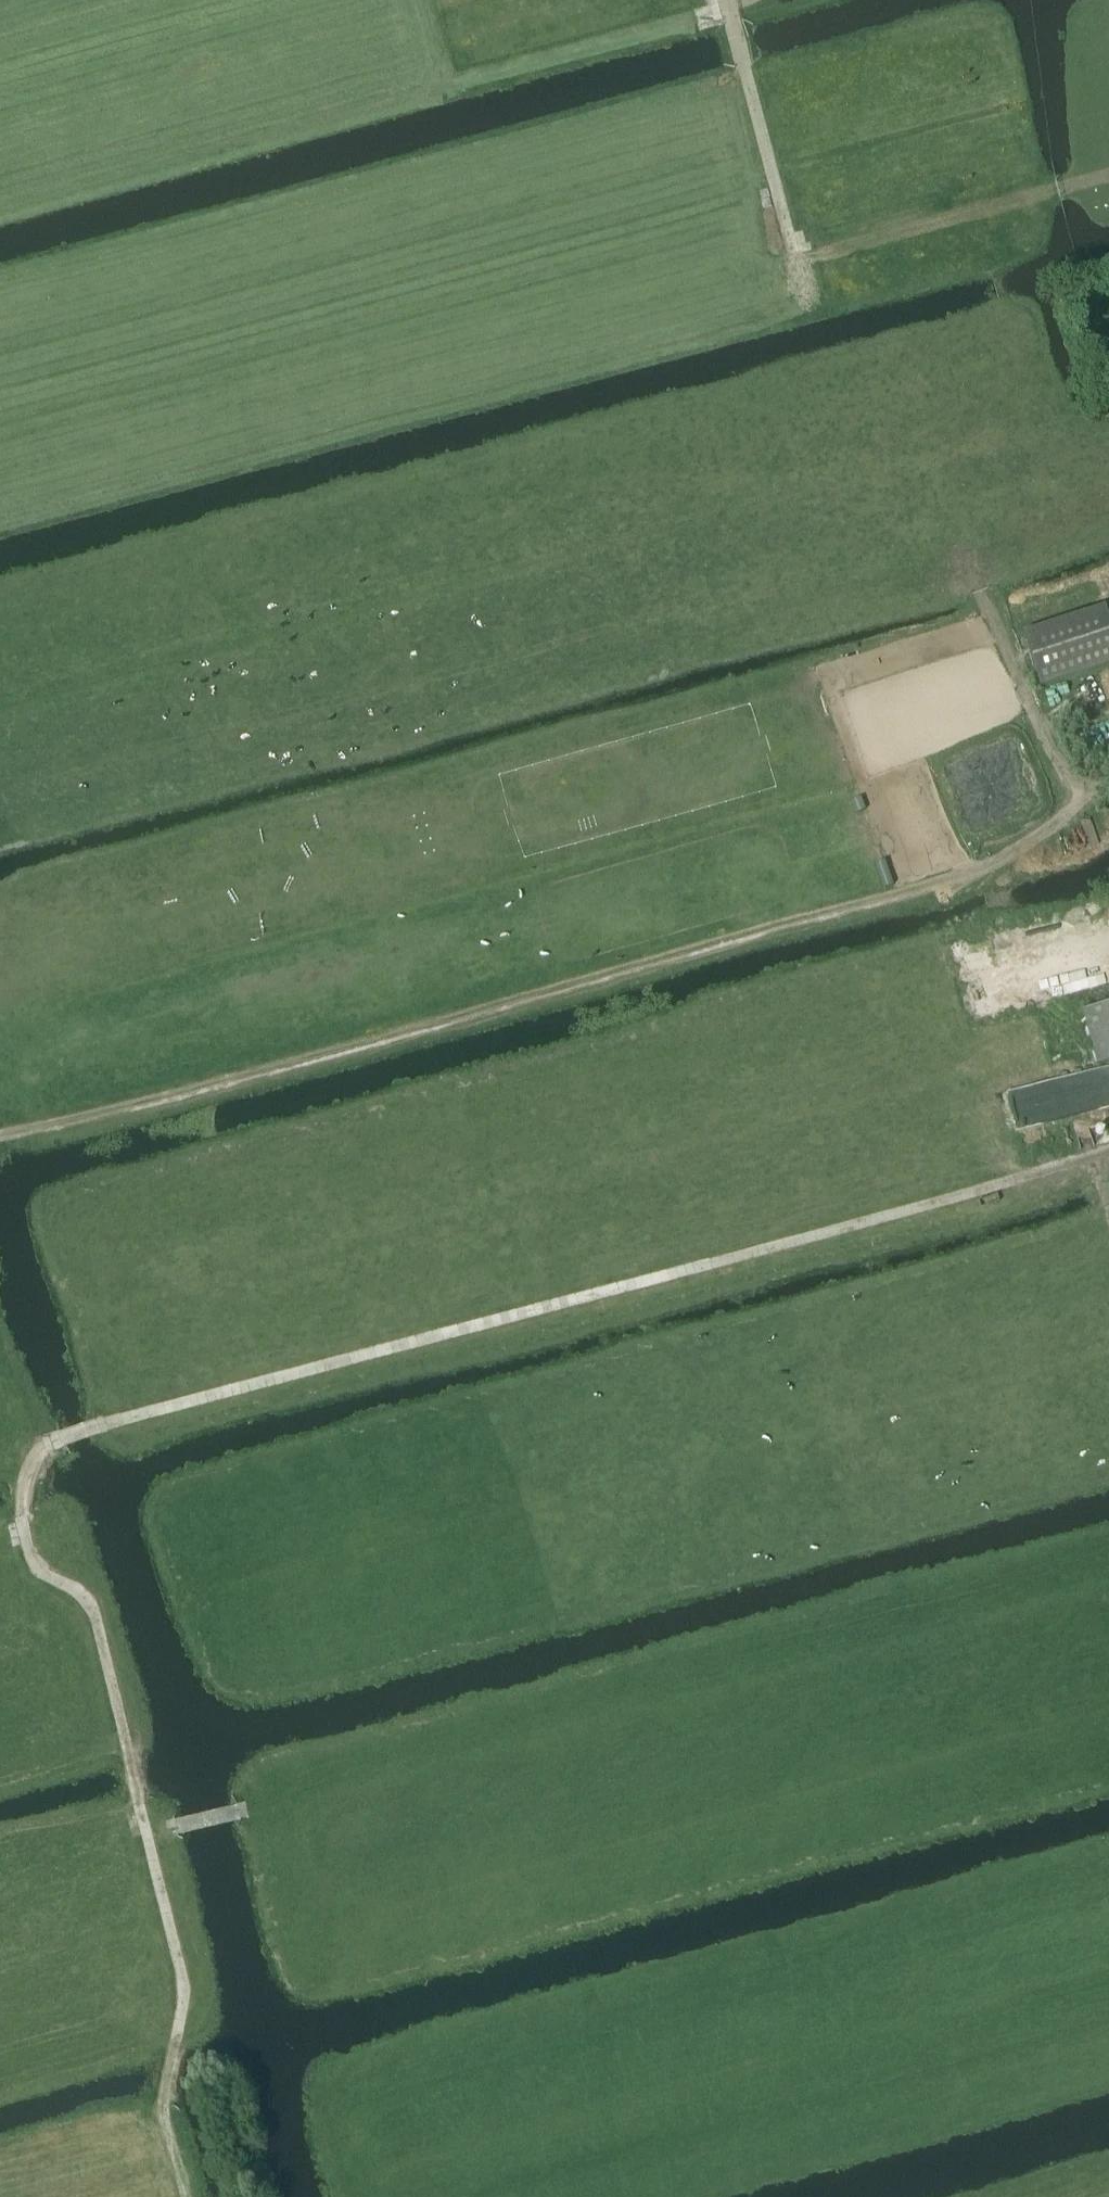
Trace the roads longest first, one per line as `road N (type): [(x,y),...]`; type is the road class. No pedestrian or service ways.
road 1 (track): [(192,2196),(172,2105),(184,1977),(89,1600),(46,1571),(25,1522),(28,1481),(56,1439),(1108,1147)]
road 2 (track): [(0,1139),(1004,870),(1108,781)]
road 3 (track): [(1108,185),(800,267),(729,0)]

